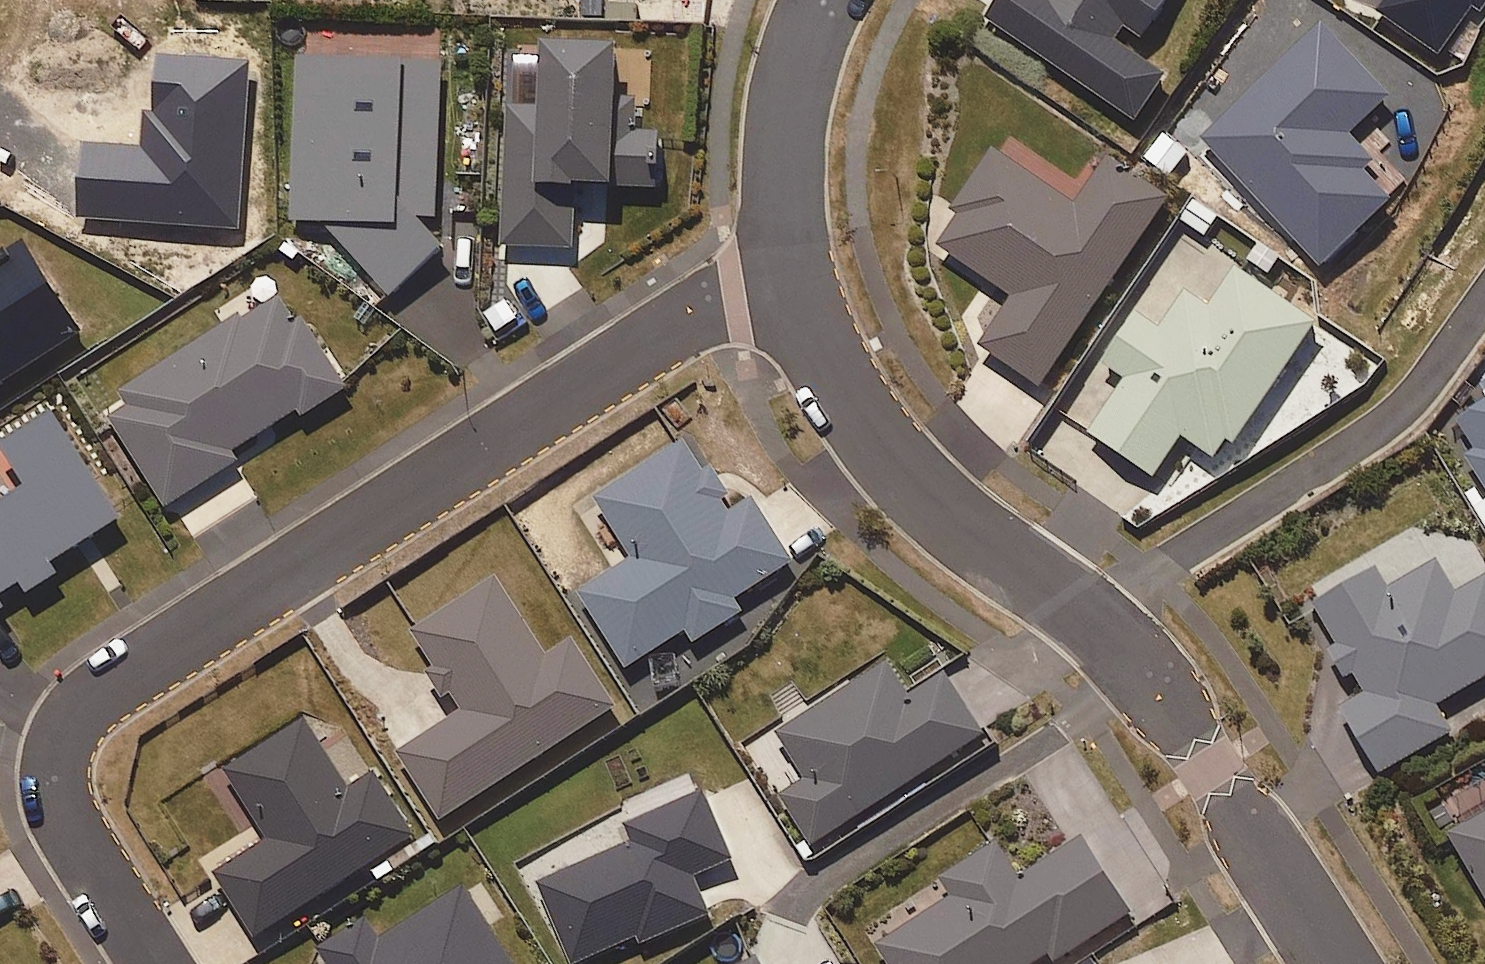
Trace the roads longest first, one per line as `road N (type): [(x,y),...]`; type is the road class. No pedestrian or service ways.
road 1 (residential): [(786,260),(82,709),(56,762),(56,794),(65,825),(155,963)]
road 2 (residential): [(1334,963),(1132,653),(973,540),(854,415),(818,353),(786,260)]
road 3 (residential): [(786,260),(781,172),(788,104),(831,0)]
road 4 (residential): [(250,58),(0,105)]

